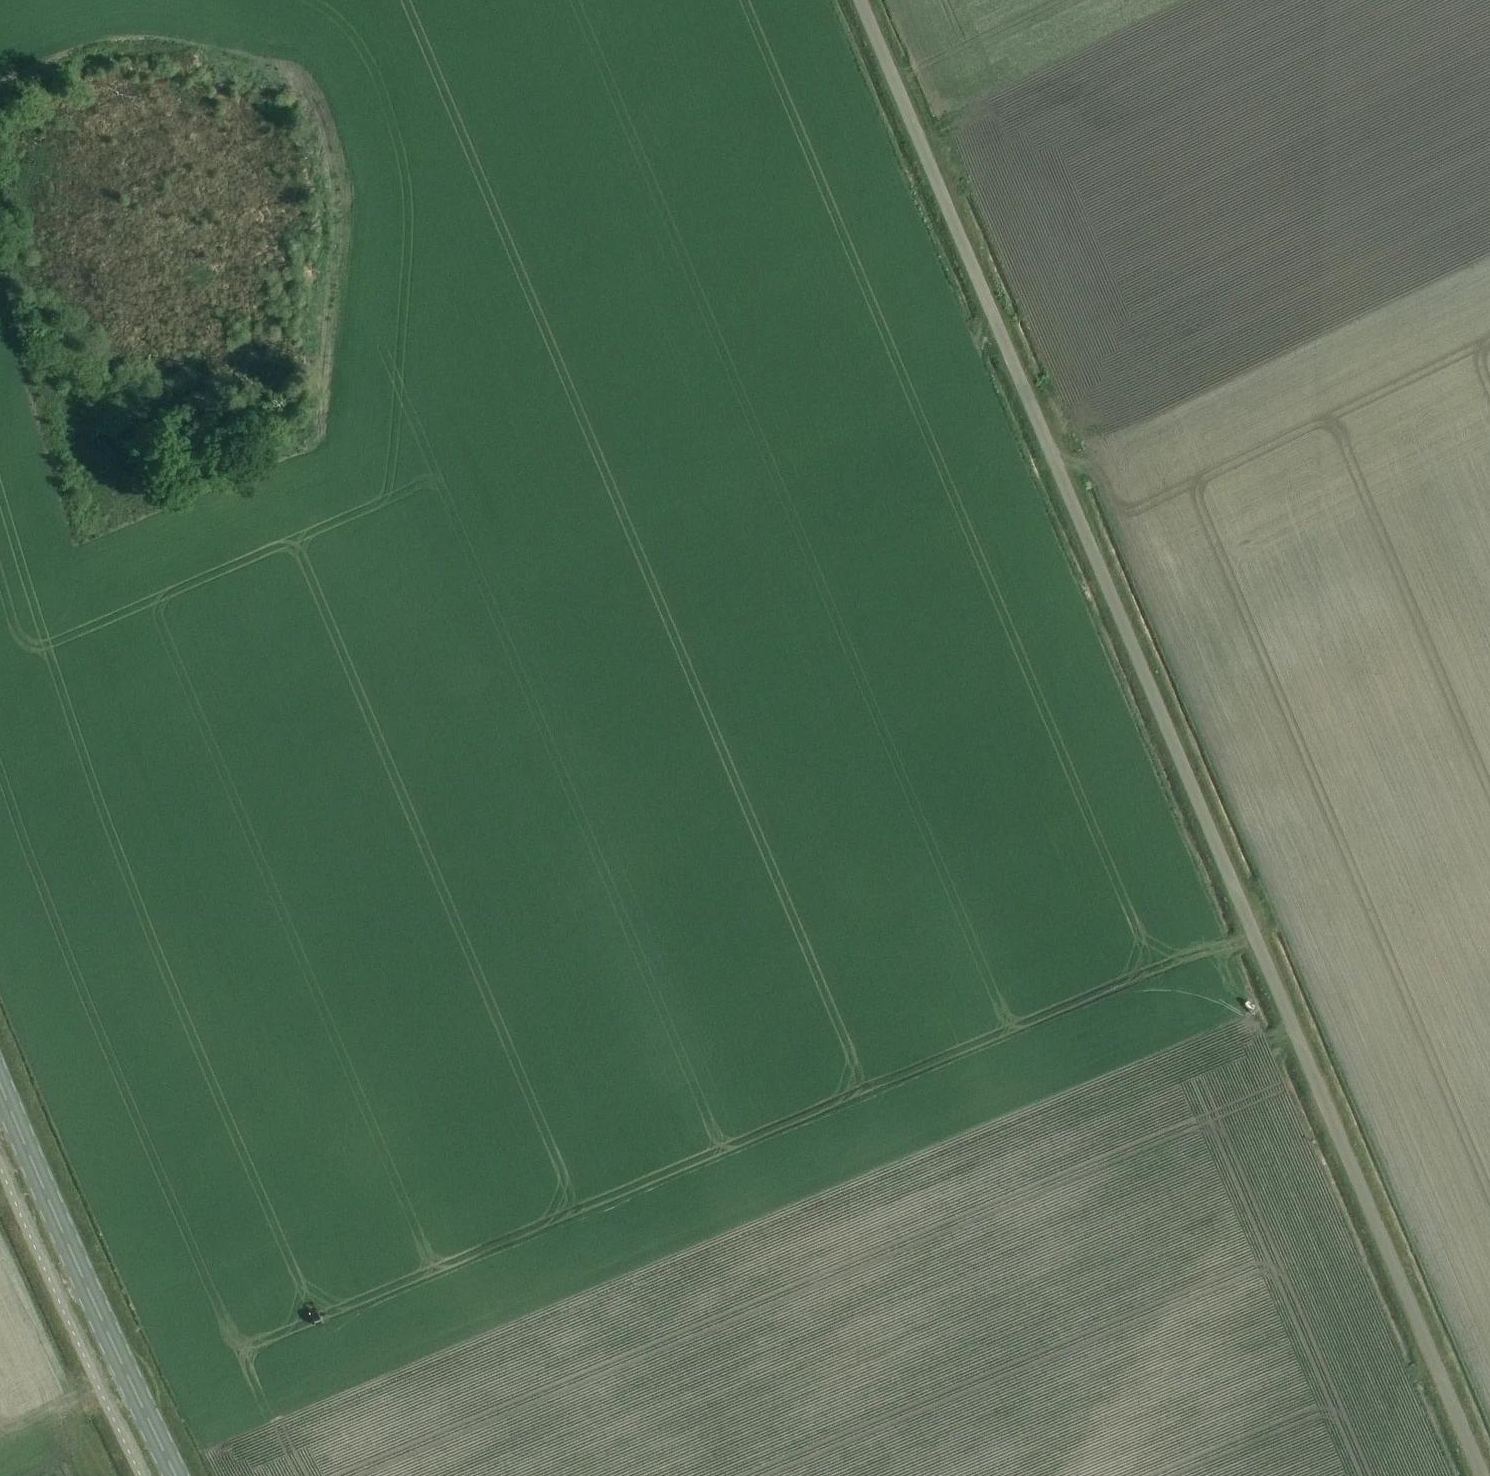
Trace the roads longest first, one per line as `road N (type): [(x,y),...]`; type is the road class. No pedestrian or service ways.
road 1 (unclassified): [(1482,1475),(861,0)]
road 2 (primary): [(177,1475),(95,1306),(0,1073)]

